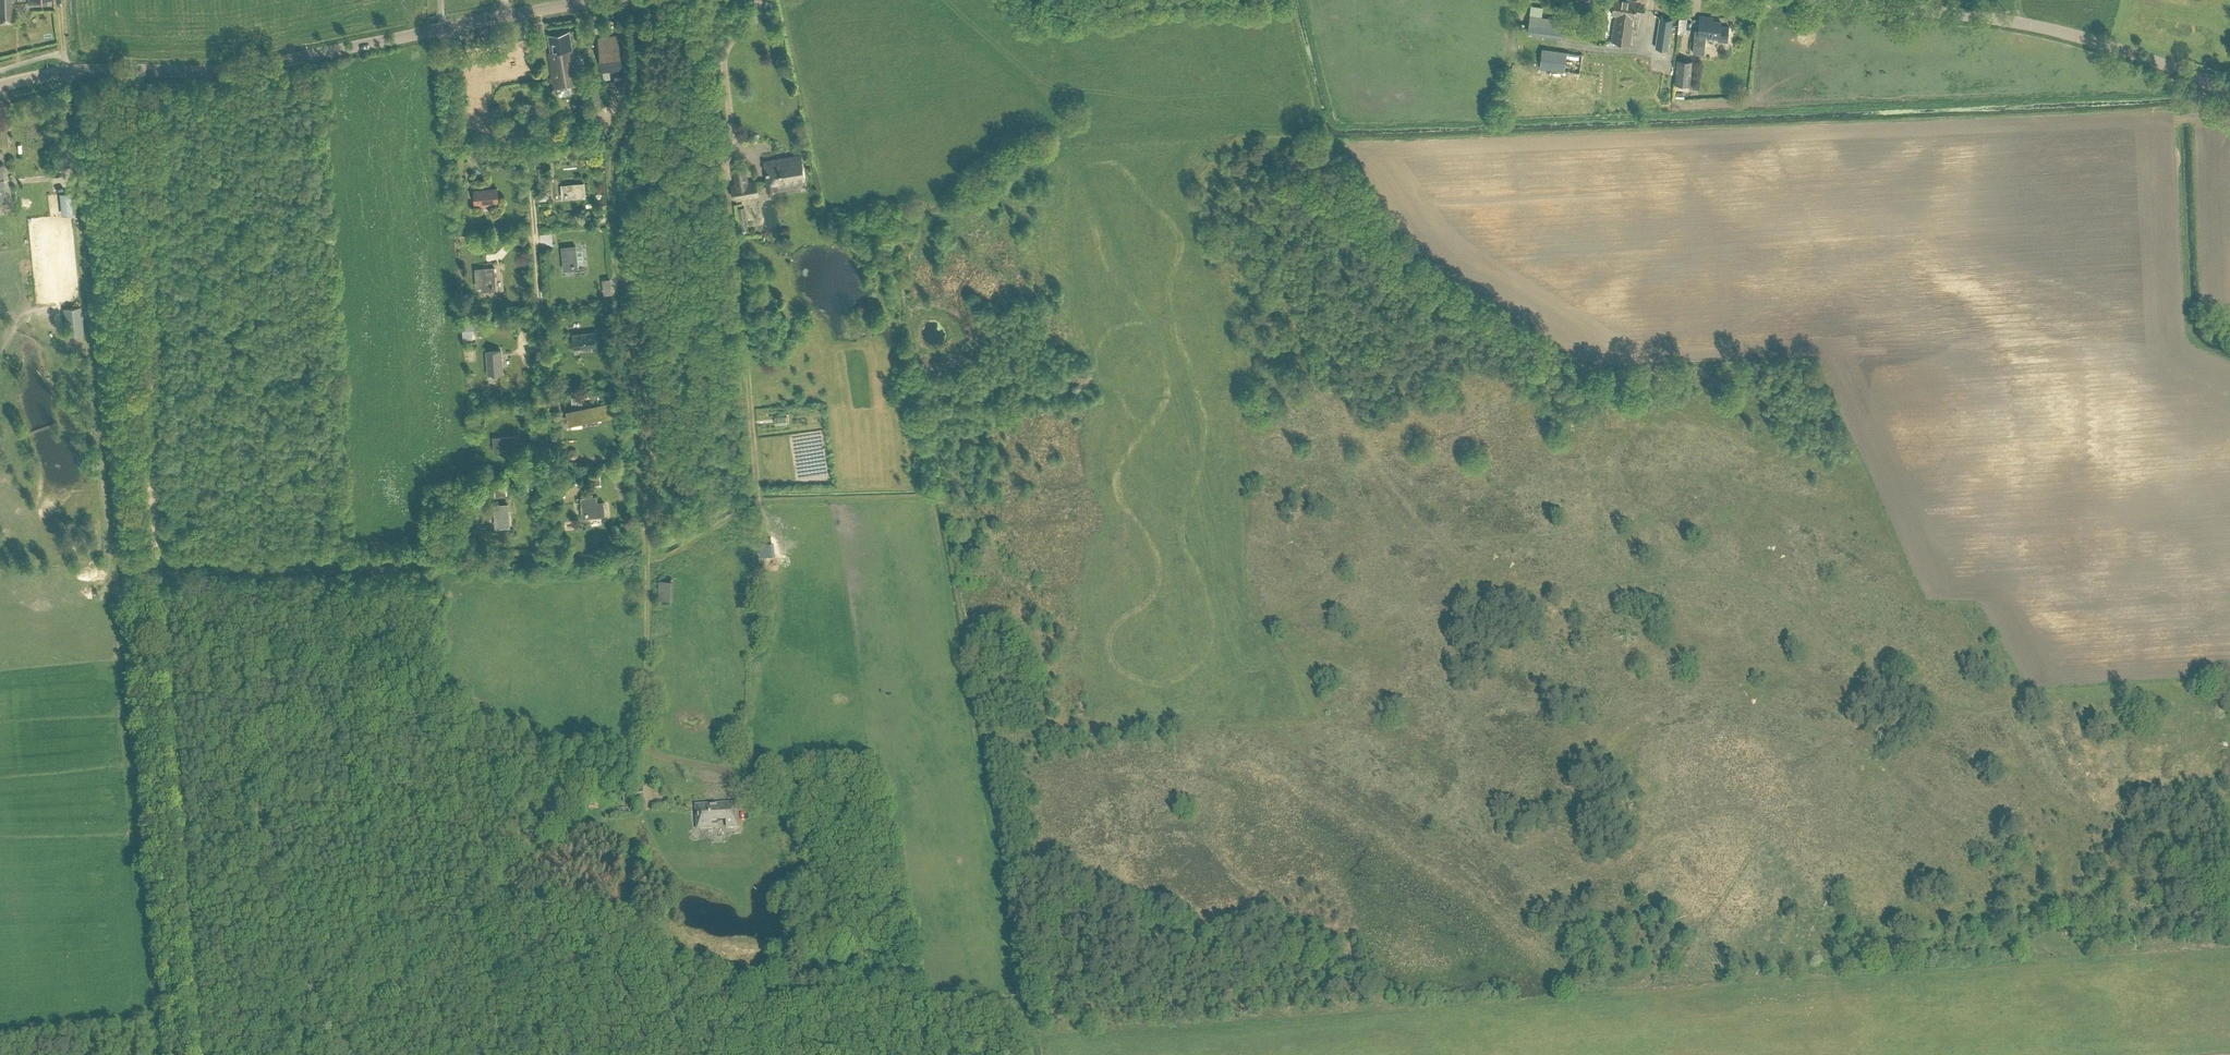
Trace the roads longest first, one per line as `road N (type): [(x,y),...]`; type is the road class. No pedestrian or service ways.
road 1 (track): [(134,69),(159,345),(155,456),(196,1054)]
road 2 (track): [(731,794),(721,772),(666,760),(647,747),(647,550),(611,167),(640,86),(635,0)]
road 3 (tertiary): [(67,70),(254,64),(597,0)]
road 4 (track): [(446,27),(454,141),(471,150),(513,148),(528,158),(550,496)]
road 5 (tertiary): [(2229,86),(2050,27),(1847,0)]

